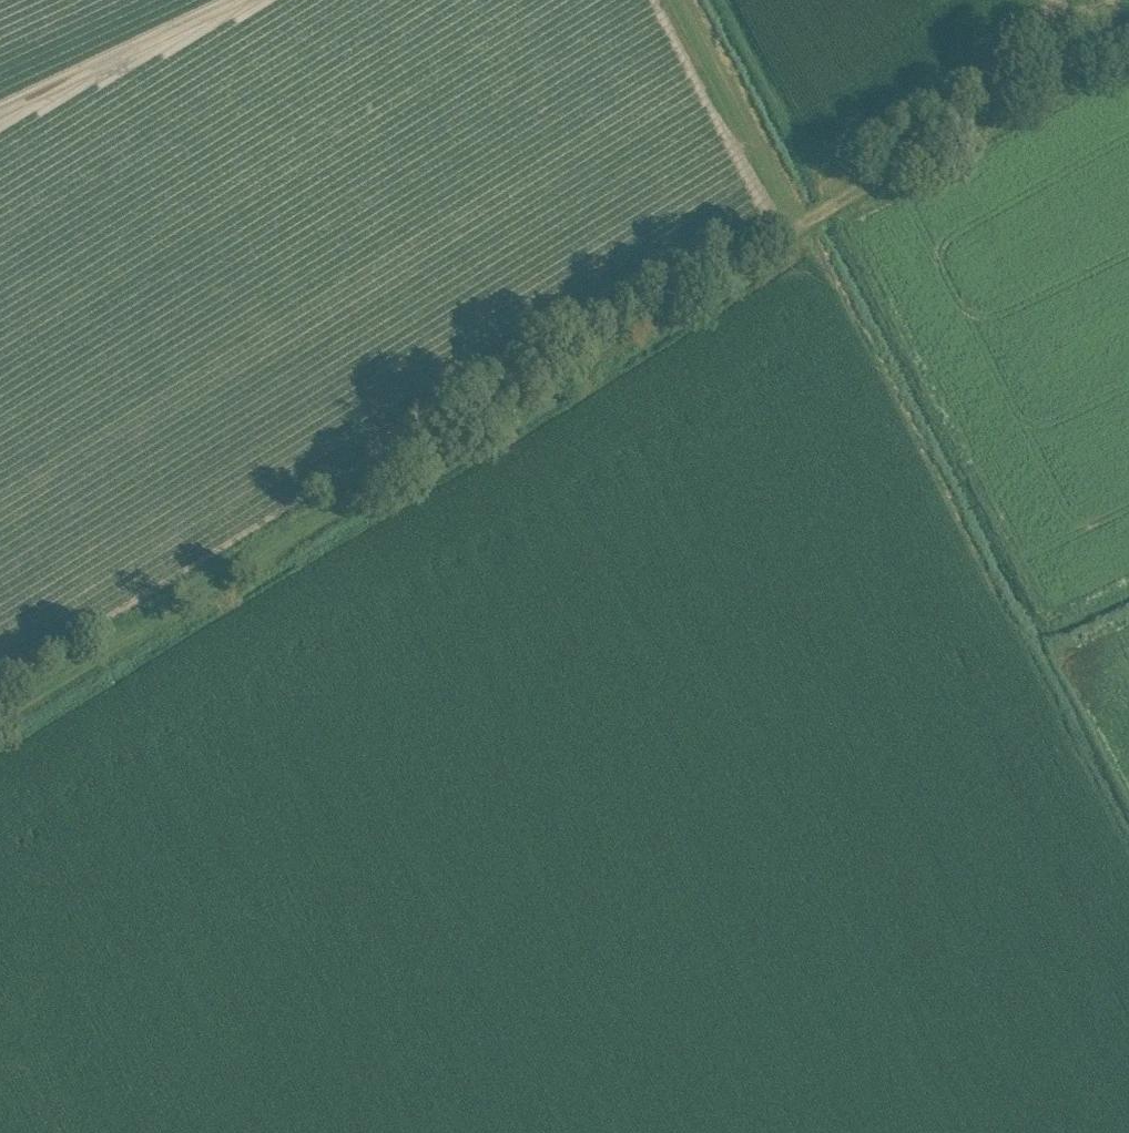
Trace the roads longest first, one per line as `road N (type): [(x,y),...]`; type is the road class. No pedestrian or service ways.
road 1 (track): [(1128,44),(1010,99),(0,712)]

